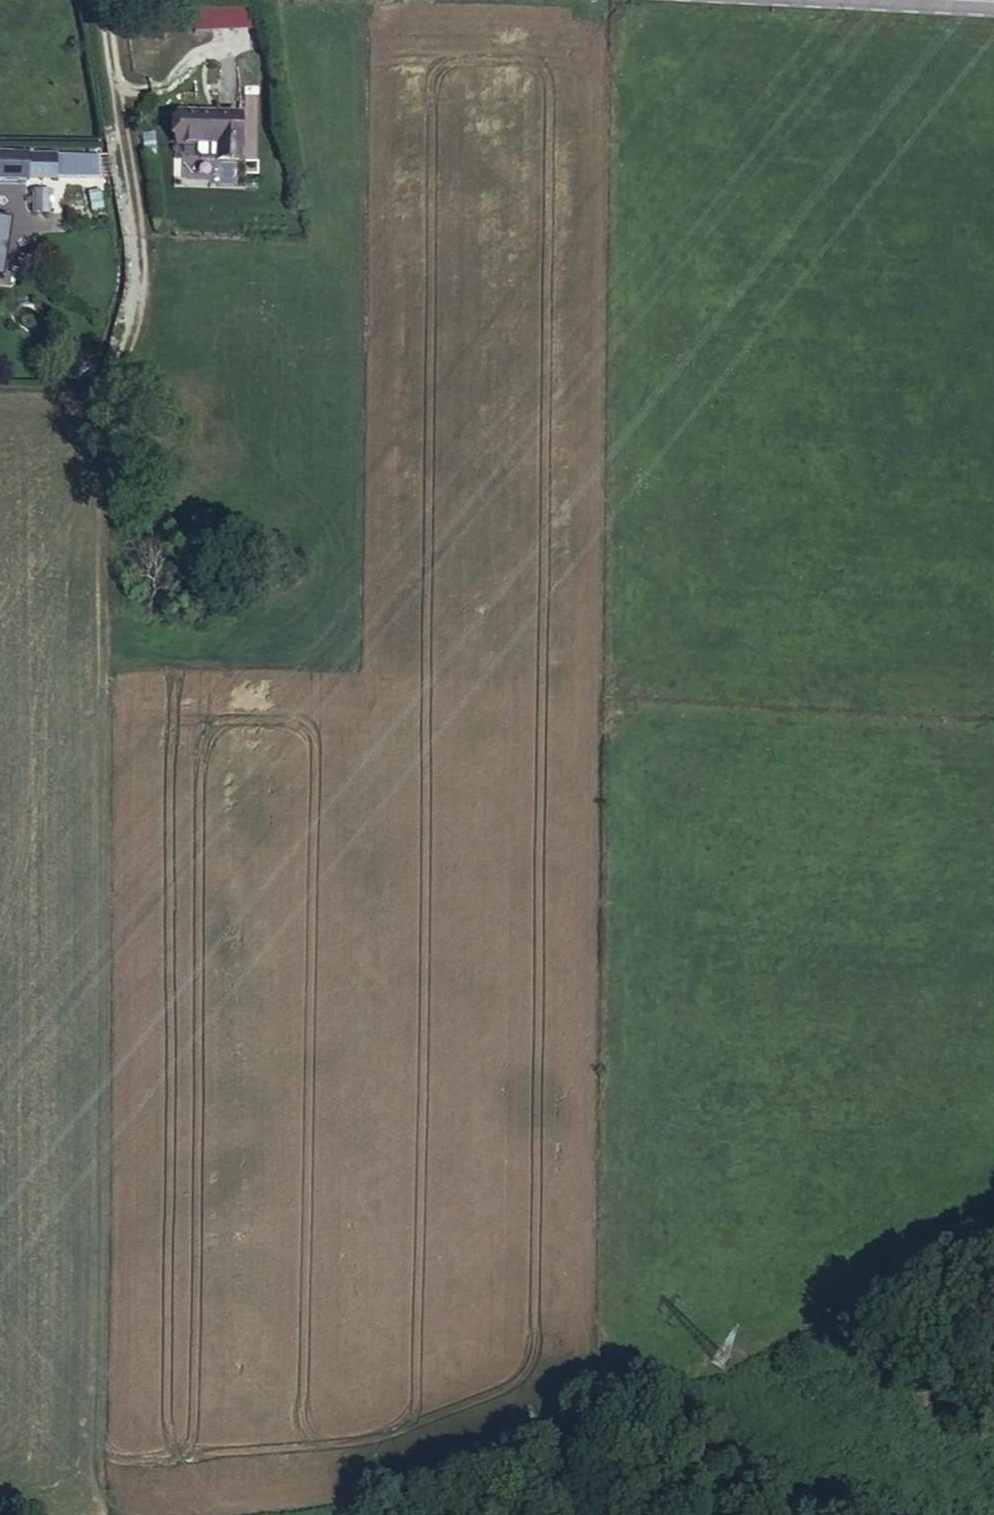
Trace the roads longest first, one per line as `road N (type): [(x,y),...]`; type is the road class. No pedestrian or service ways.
road 1 (track): [(93,0),(145,239),(147,306),(117,378),(106,471),(101,1240),(109,1500)]

